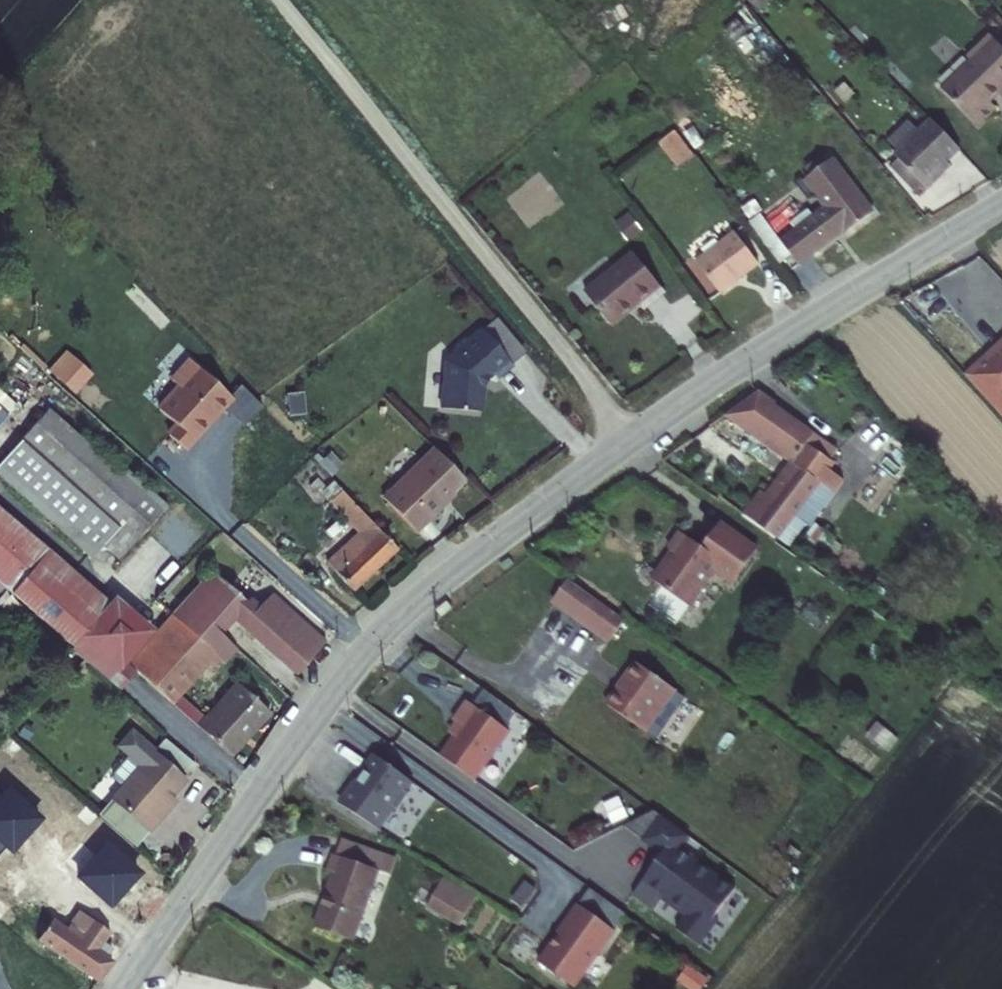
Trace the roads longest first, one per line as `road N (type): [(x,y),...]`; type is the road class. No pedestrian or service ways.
road 1 (tertiary): [(124,988),(384,630),(631,439),(1001,204)]
road 2 (track): [(276,0),(631,439)]

